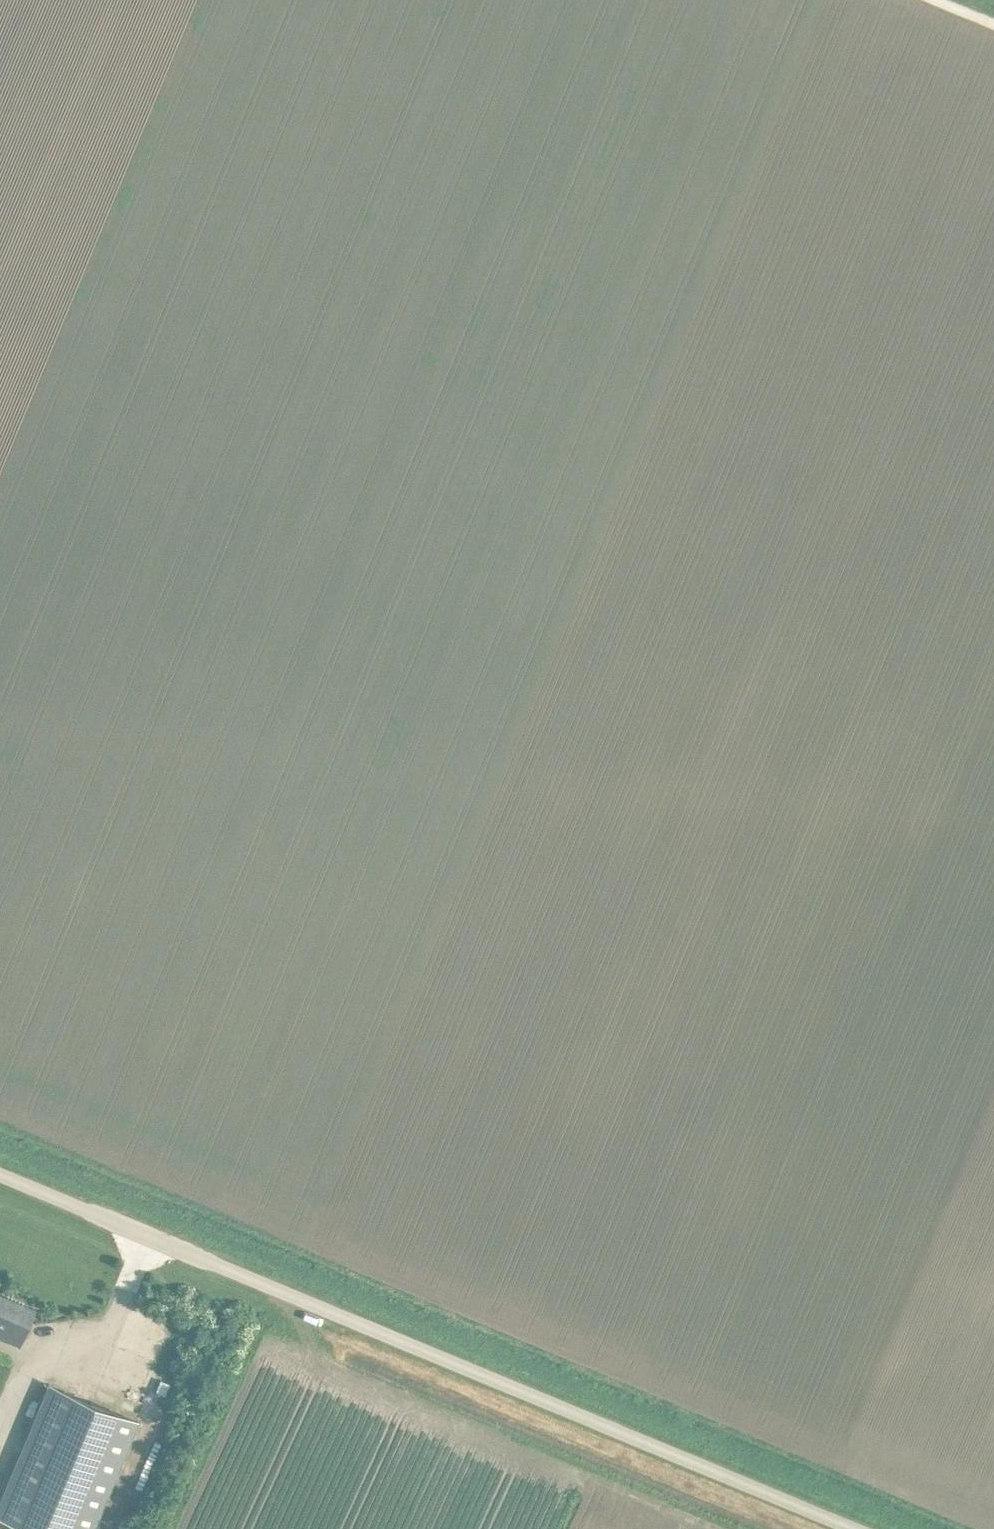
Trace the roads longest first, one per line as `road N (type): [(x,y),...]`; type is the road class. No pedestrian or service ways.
road 1 (unclassified): [(850,1528),(0,1171)]

